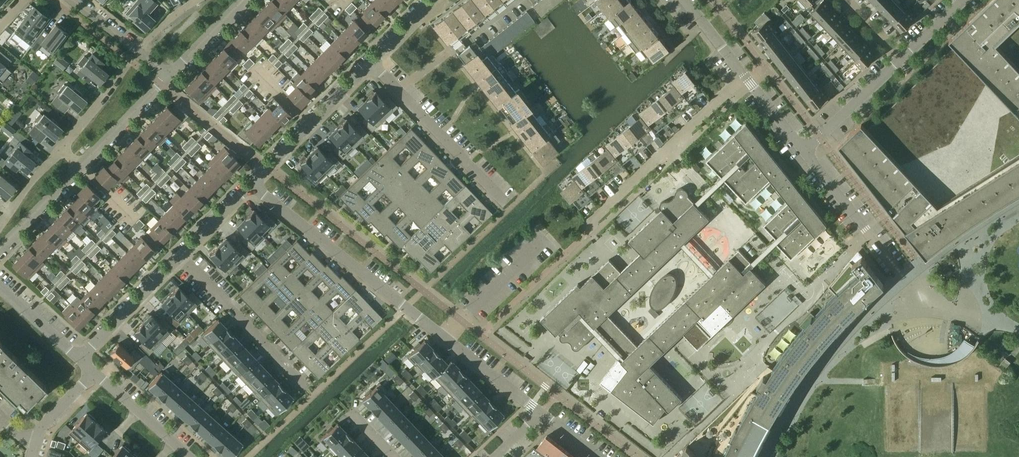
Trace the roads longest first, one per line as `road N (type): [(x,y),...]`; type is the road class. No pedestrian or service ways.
road 1 (residential): [(588,222),(746,78)]
road 2 (residential): [(253,183),(405,307)]
road 3 (residential): [(368,64),(502,198)]
road 4 (residential): [(178,257),(306,389)]
road 5 (residential): [(541,415),(405,307)]
road 6 (residential): [(253,183),(368,64)]
road 7 (residential): [(805,151),(896,266)]
road 8 (residential): [(79,358),(178,257)]
road 9 (residential): [(805,151),(900,59)]
road 10 (residential): [(78,166),(168,75)]
road 11 (residential): [(94,372),(188,456)]

